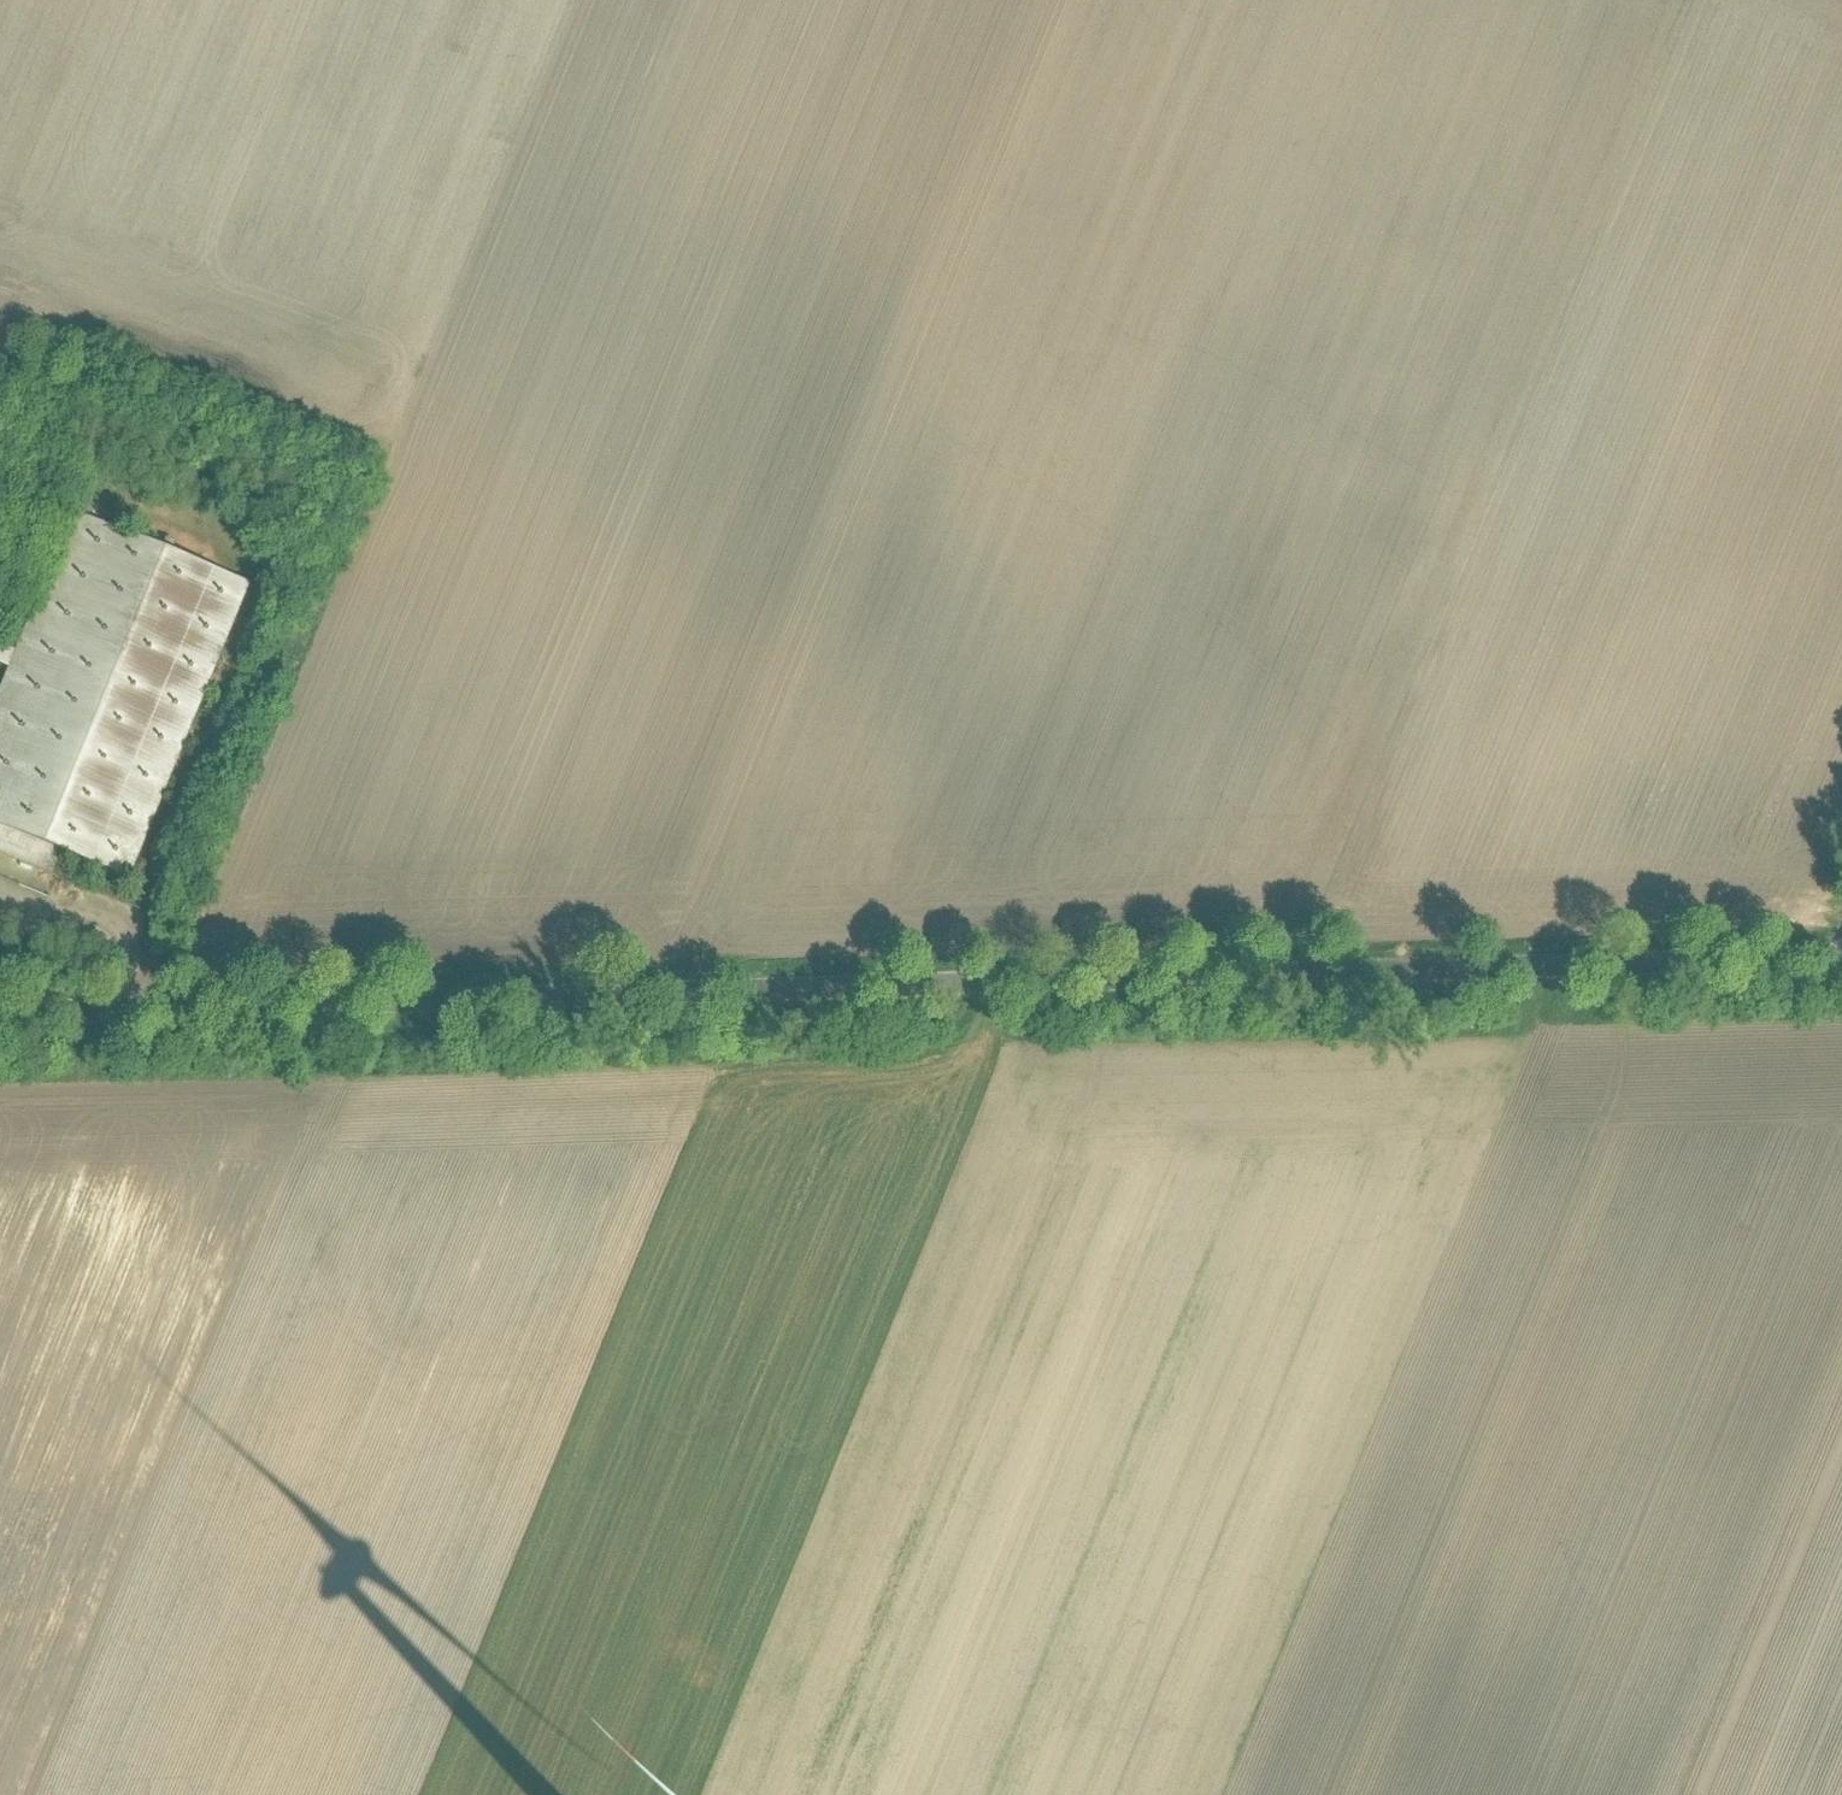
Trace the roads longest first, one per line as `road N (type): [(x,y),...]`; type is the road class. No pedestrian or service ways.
road 1 (tertiary): [(1841,969),(0,1023)]

